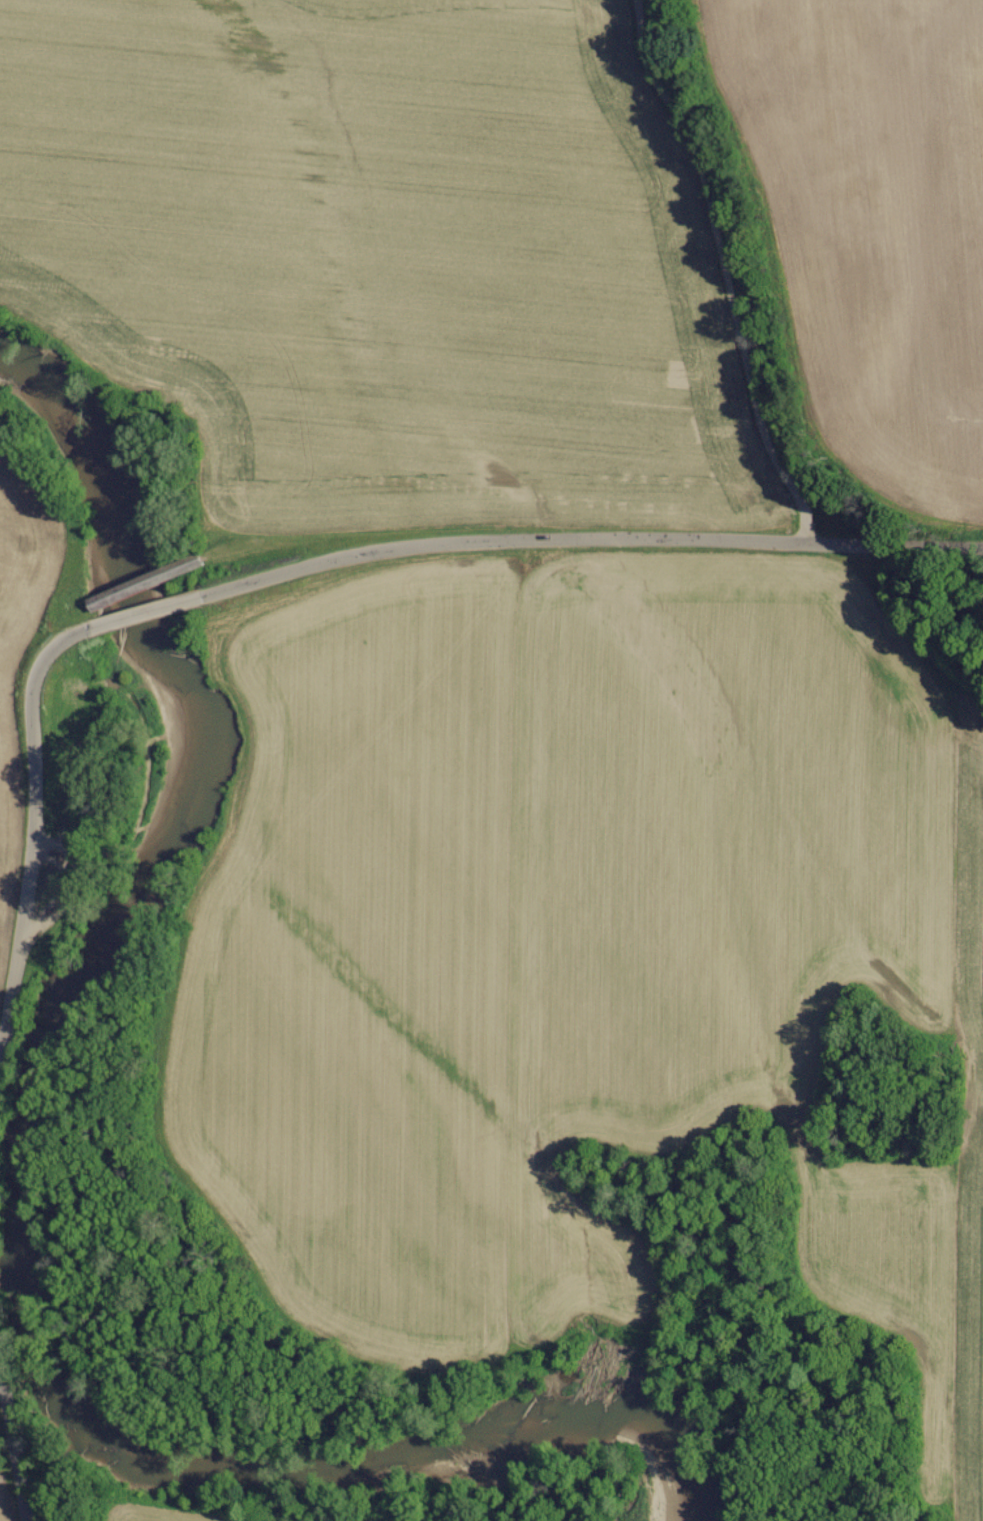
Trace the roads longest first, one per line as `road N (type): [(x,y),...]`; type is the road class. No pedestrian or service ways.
road 1 (residential): [(201,598),(371,551),(464,538),(982,549)]
road 2 (residential): [(628,0),(638,64),(697,166),(746,402),(774,472),(795,496),(801,542)]
road 3 (residential): [(0,1067),(35,833),(36,679),(60,643),(93,628)]
road 4 (residential): [(30,1520),(0,1360)]

